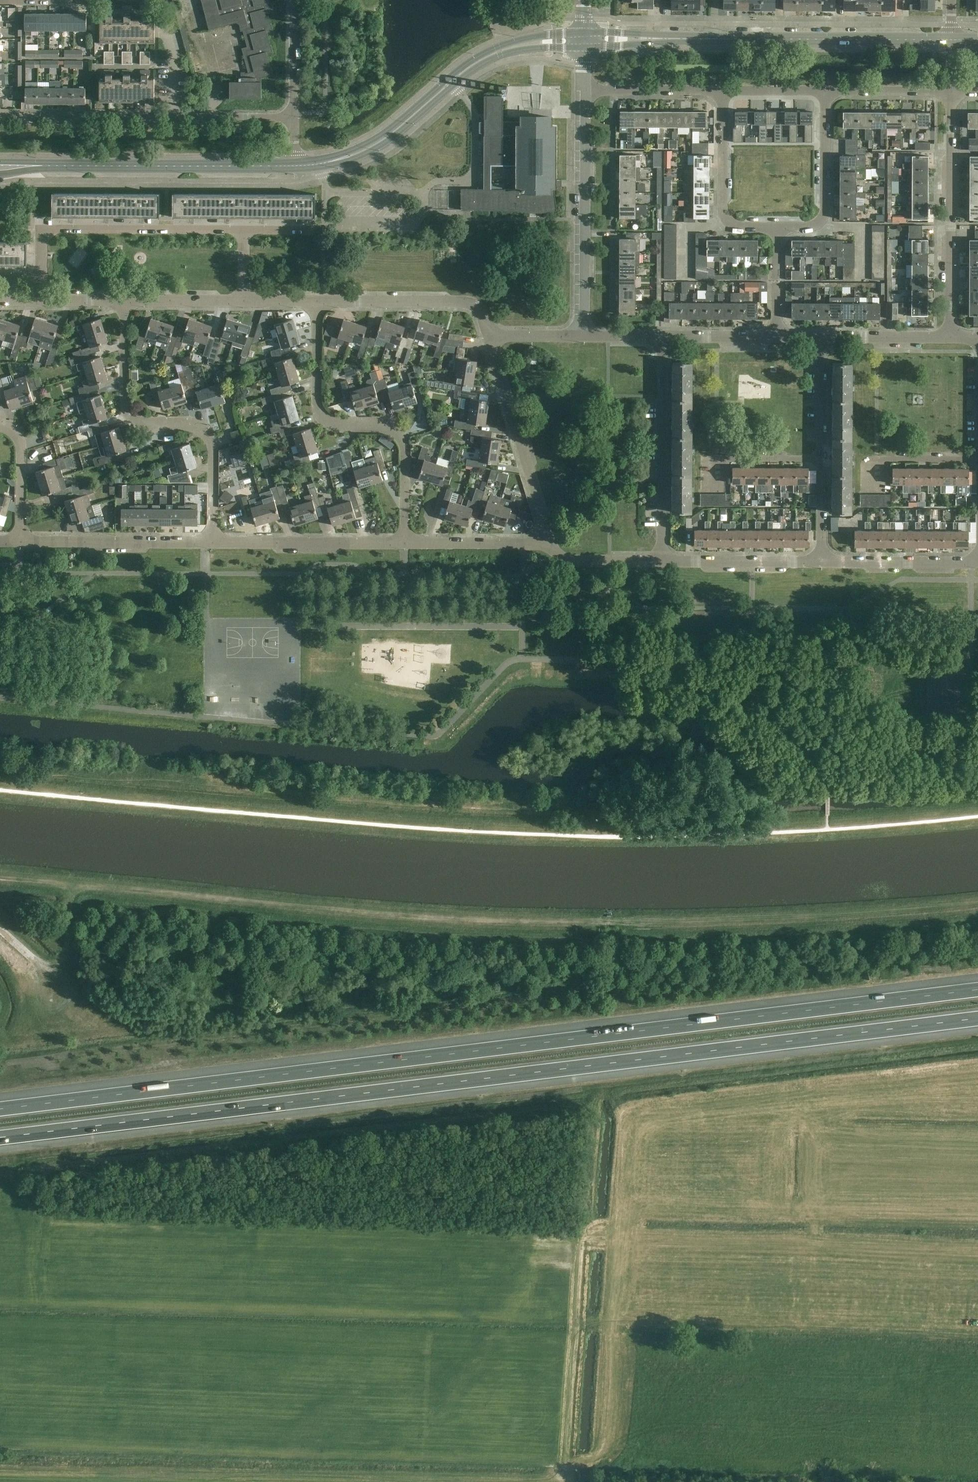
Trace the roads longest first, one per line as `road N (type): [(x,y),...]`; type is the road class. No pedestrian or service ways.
road 1 (motorway): [(0,1138),(977,1018)]
road 2 (motorway): [(977,990),(0,1109)]
road 3 (tertiary): [(951,44),(583,42)]
road 4 (residential): [(209,542),(200,433),(131,414),(121,399),(123,300)]
road 5 (residential): [(401,544),(399,448),(389,430),(337,422),(316,403),(318,303)]
road 6 (tertiary): [(0,168),(294,167)]
road 7 (residential): [(951,339),(951,92)]
road 8 (residential): [(583,336),(583,92)]
road 9 (residential): [(40,277),(41,242),(60,229),(242,230)]
road 10 (residential): [(663,560),(662,337)]
road 11 (residential): [(550,539),(488,336)]
road 12 (residential): [(401,544),(209,542)]
road 13 (residential): [(209,542),(19,540)]
road 14 (residential): [(488,336),(479,313),(461,303),(318,303)]
road 15 (residential): [(777,228),(736,227),(727,219),(724,92)]
road 16 (residential): [(825,92),(821,222),(777,228)]
road 17 (residential): [(170,115),(0,114)]
road 18 (residential): [(663,560),(822,562)]
road 19 (tertiary): [(321,166),(397,133),(453,83)]
road 20 (residential): [(822,562),(977,562)]
road 21 (residential): [(423,194),(434,181),(464,181),(475,168),(471,108),(453,83)]
road 22 (residential): [(550,539),(528,546),(401,544)]
road 23 (residential): [(724,92),(583,92)]
road 24 (tertiary): [(453,83),(499,53),(583,42)]
road 25 (residential): [(822,462),(713,462),(713,491)]
road 26 (residential): [(872,491),(871,461),(977,461)]
road 27 (residential): [(951,339),(824,338)]
road 28 (residential): [(951,92),(825,92)]
road 29 (residential): [(19,540),(19,437),(0,425)]
road 30 (residential): [(294,117),(170,115)]
road 31 (residential): [(822,462),(824,338)]
road 32 (residential): [(550,539),(567,559),(663,560)]
road 33 (residential): [(243,301),(123,300)]

